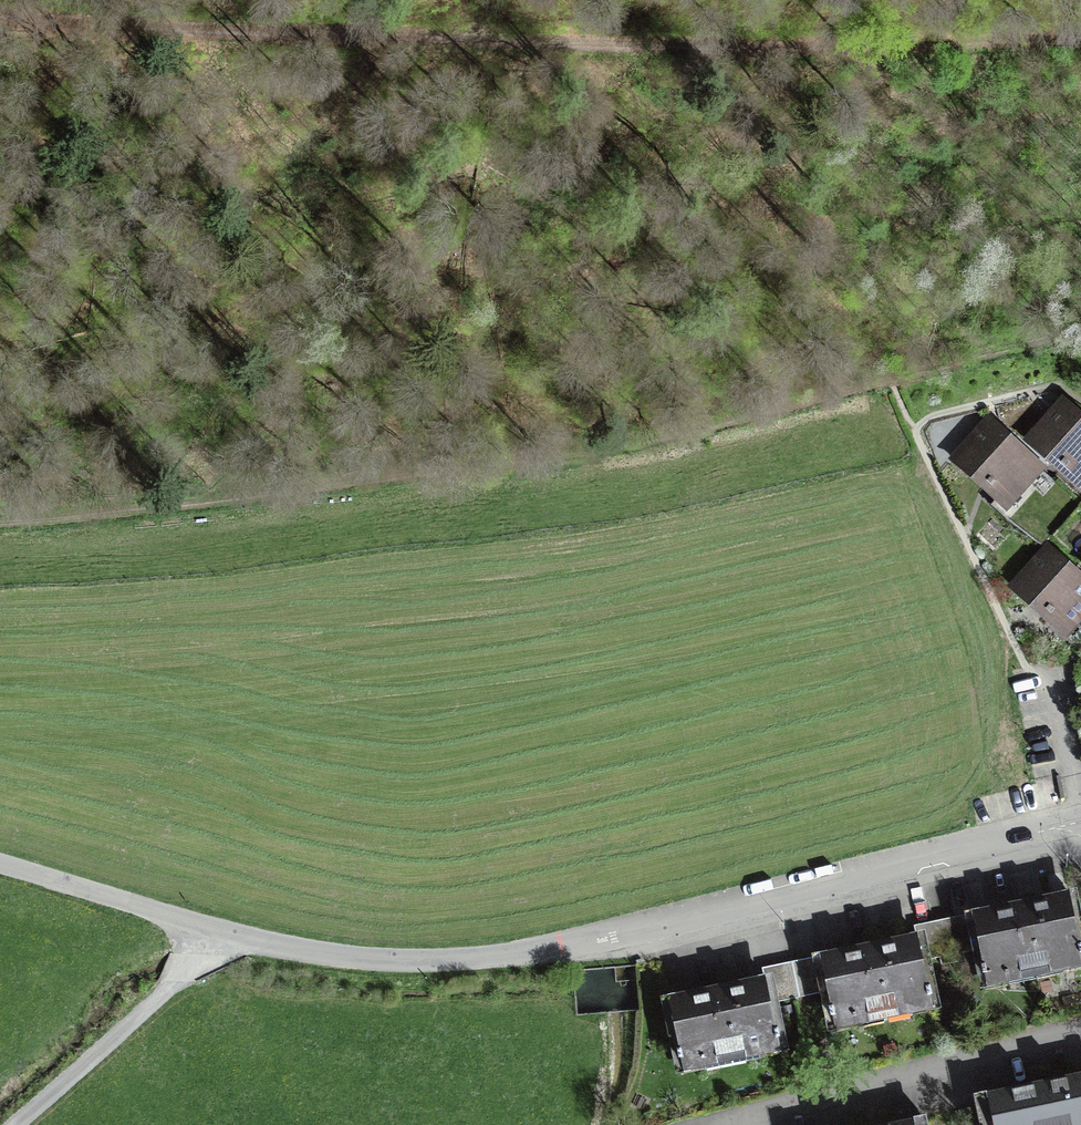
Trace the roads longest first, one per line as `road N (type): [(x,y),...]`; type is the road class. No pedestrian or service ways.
road 1 (track): [(0,17),(567,45),(1080,45)]
road 2 (track): [(891,383),(669,432),(177,504),(0,520)]
road 3 (residential): [(1080,822),(571,942)]
road 4 (residential): [(713,1124),(1080,1022)]
road 5 (unclassified): [(571,942),(426,960),(349,958),(214,930)]
road 6 (unclassified): [(214,930),(176,981),(13,1124)]
road 7 (unclassified): [(214,930),(0,863)]
road 8 (track): [(1080,329),(891,383)]

